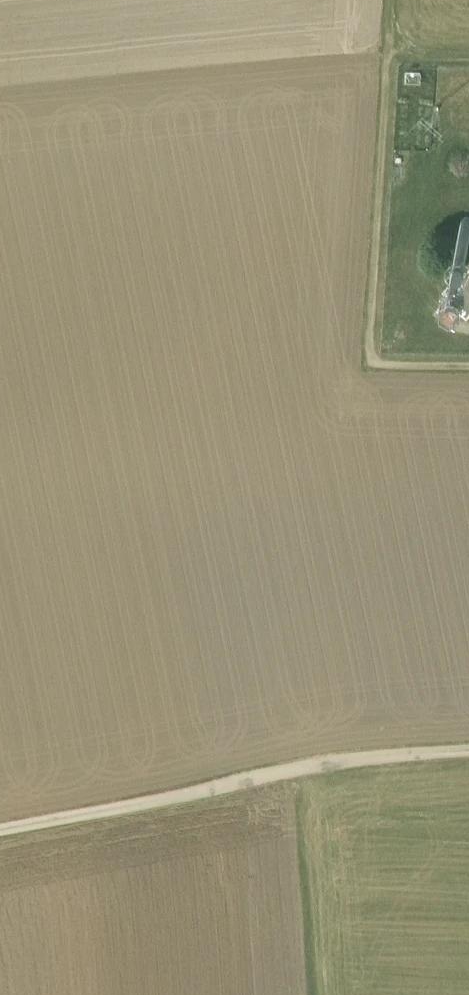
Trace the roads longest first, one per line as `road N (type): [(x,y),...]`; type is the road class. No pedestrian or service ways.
road 1 (track): [(468,753),(359,762),(0,832)]
road 2 (track): [(468,364),(382,362),(371,350),(390,64),(402,55),(468,56)]

